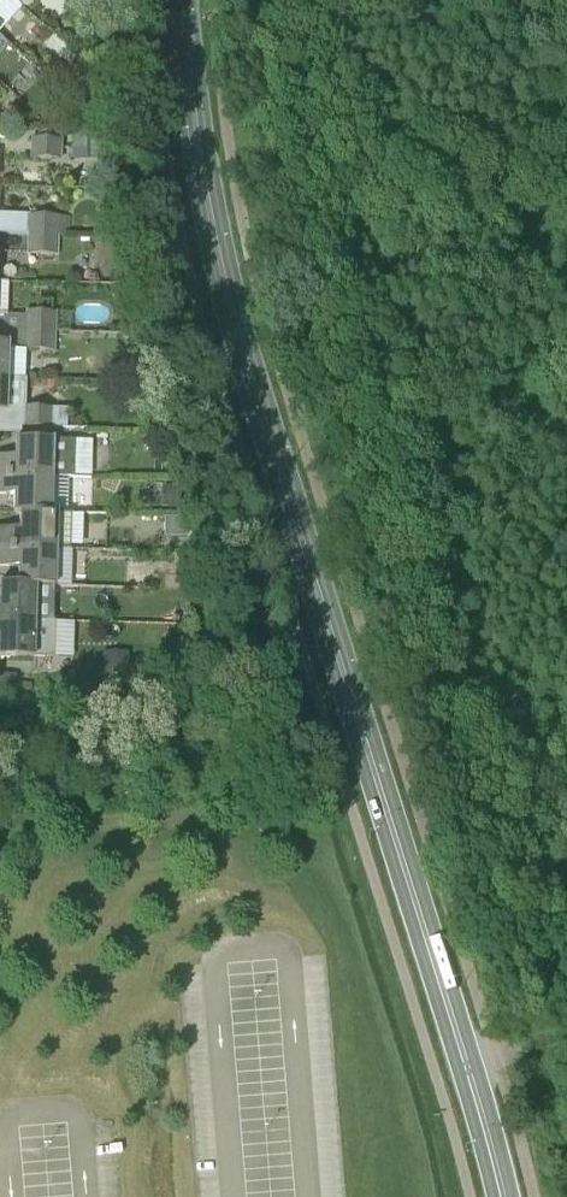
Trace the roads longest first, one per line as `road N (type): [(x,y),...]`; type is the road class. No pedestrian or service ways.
road 1 (tertiary): [(503,1196),(225,279),(181,0)]

